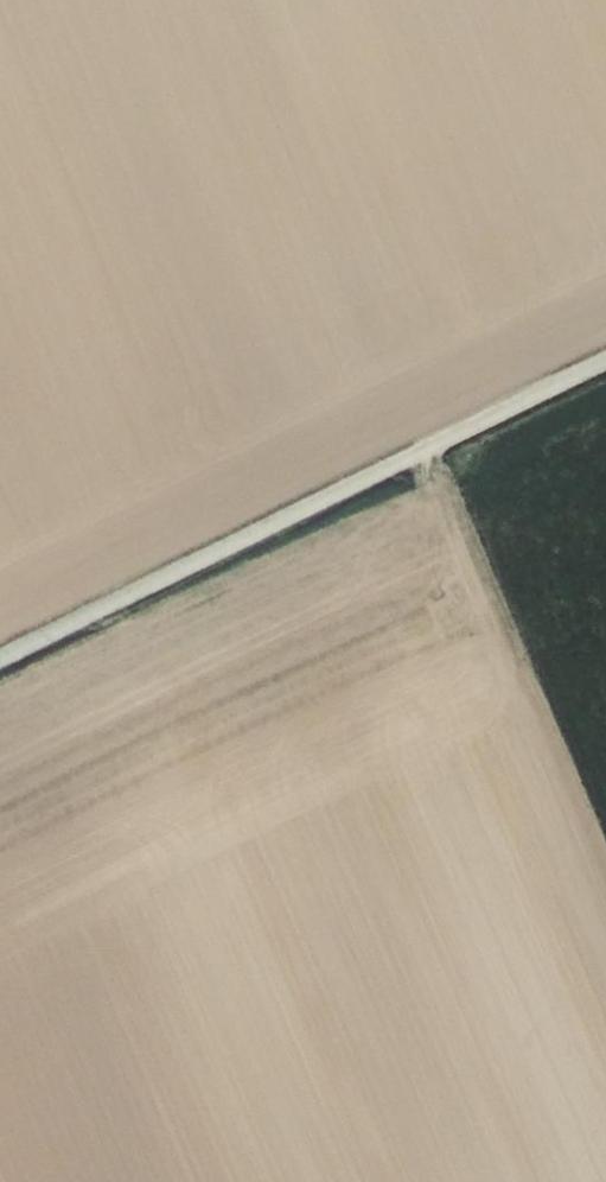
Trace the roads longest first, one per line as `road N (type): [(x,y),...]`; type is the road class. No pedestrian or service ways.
road 1 (track): [(605,359),(0,659)]

